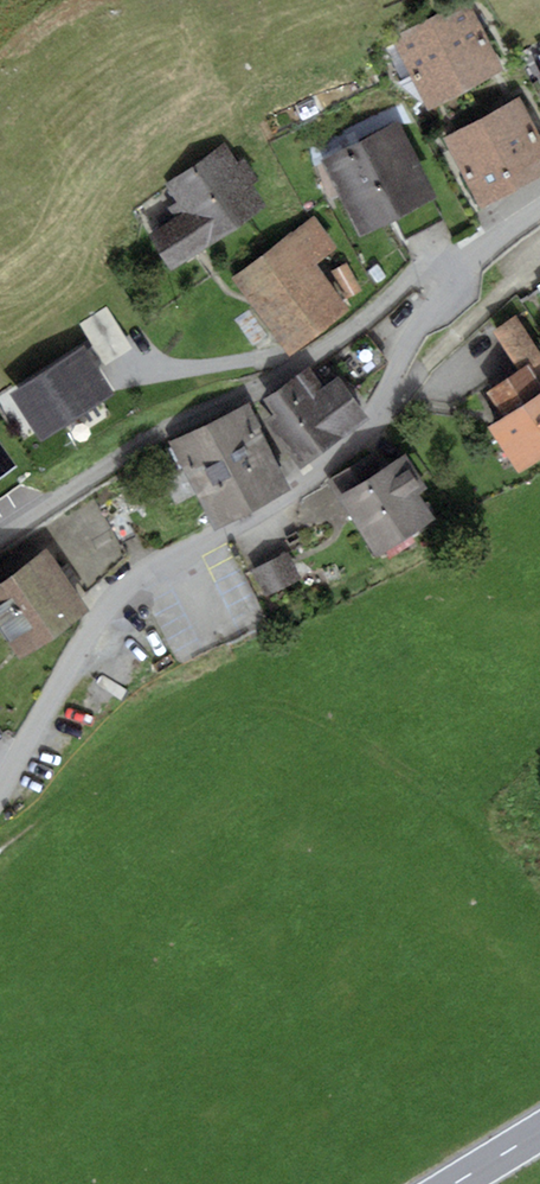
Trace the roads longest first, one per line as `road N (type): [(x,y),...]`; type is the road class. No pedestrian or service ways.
road 1 (residential): [(0,796),(80,655),(133,591),(301,485),(359,433),(453,279)]
road 2 (residential): [(0,540),(326,347),(413,277),(431,270),(453,279)]
road 3 (track): [(456,808),(321,721),(286,708),(234,705),(147,741),(0,840)]

